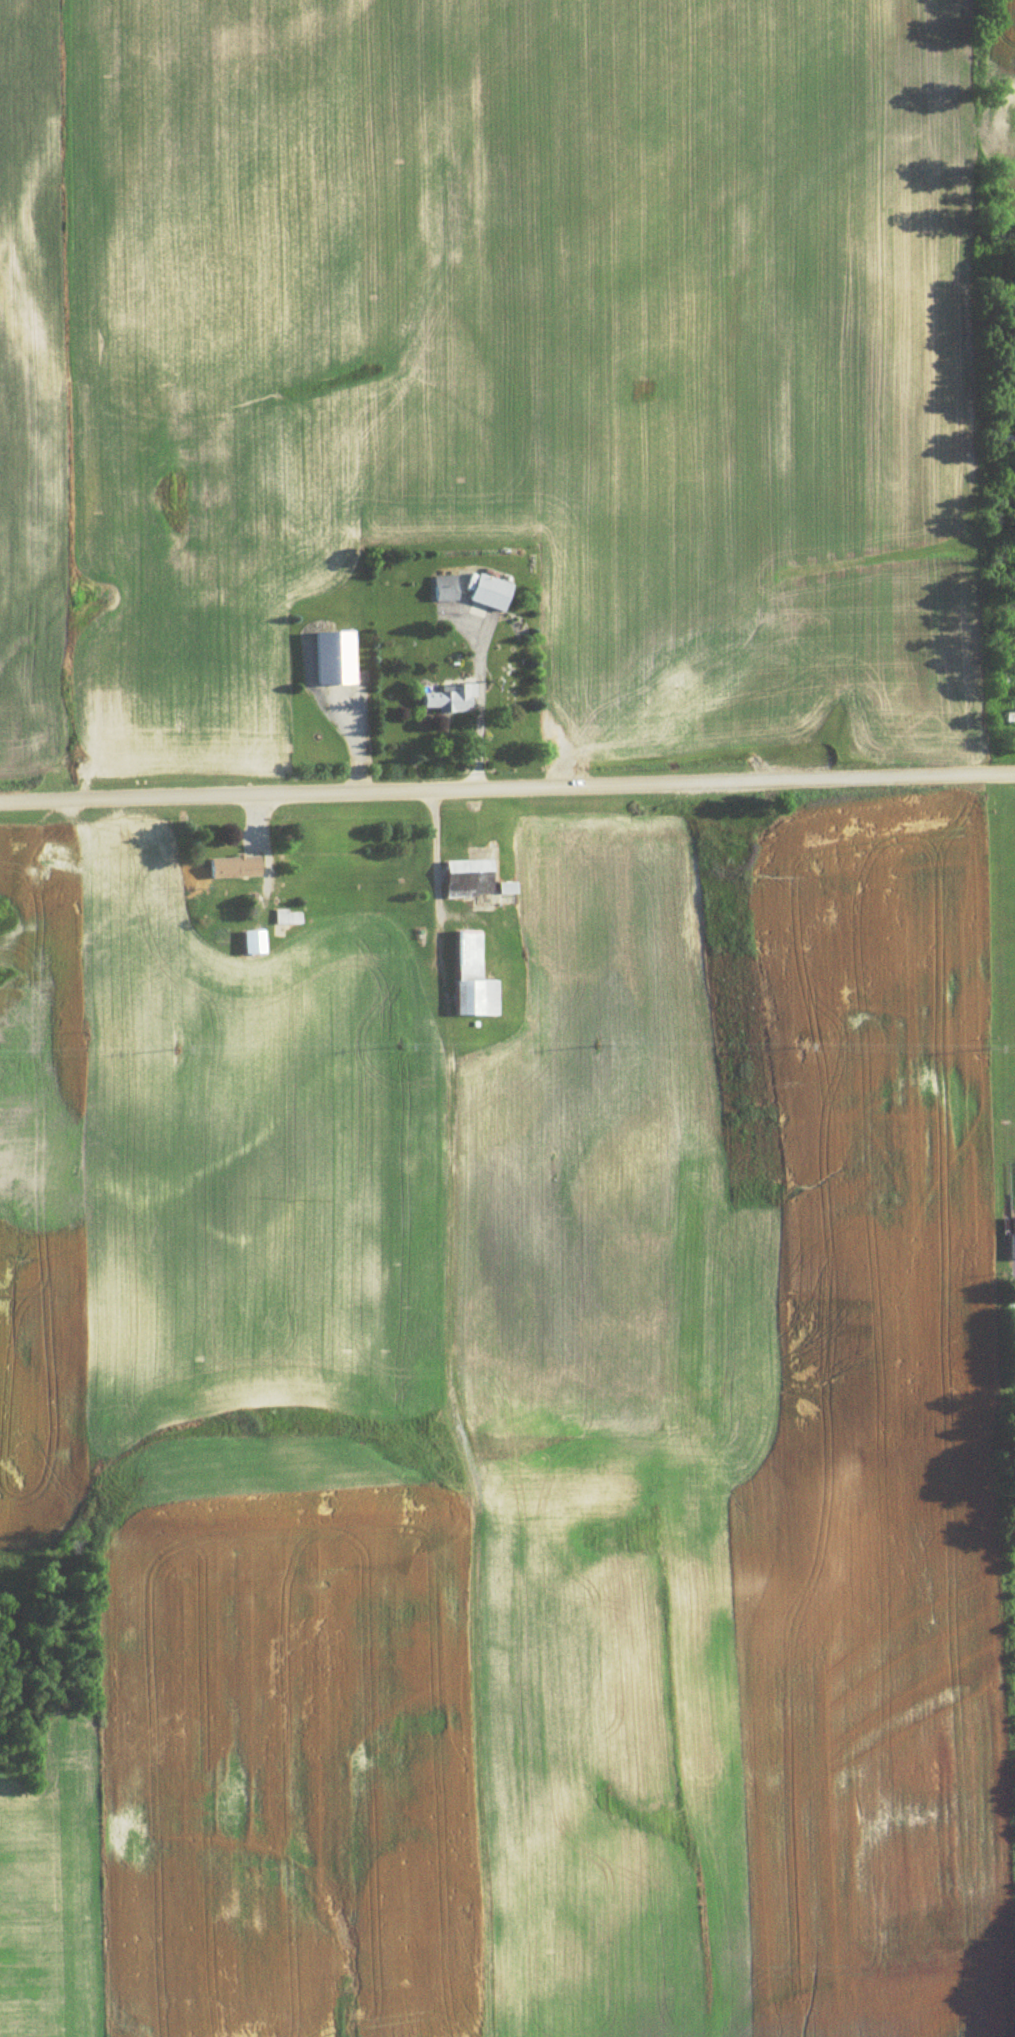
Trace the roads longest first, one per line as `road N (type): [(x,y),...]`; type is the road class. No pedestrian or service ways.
road 1 (residential): [(0,801),(1014,776)]

